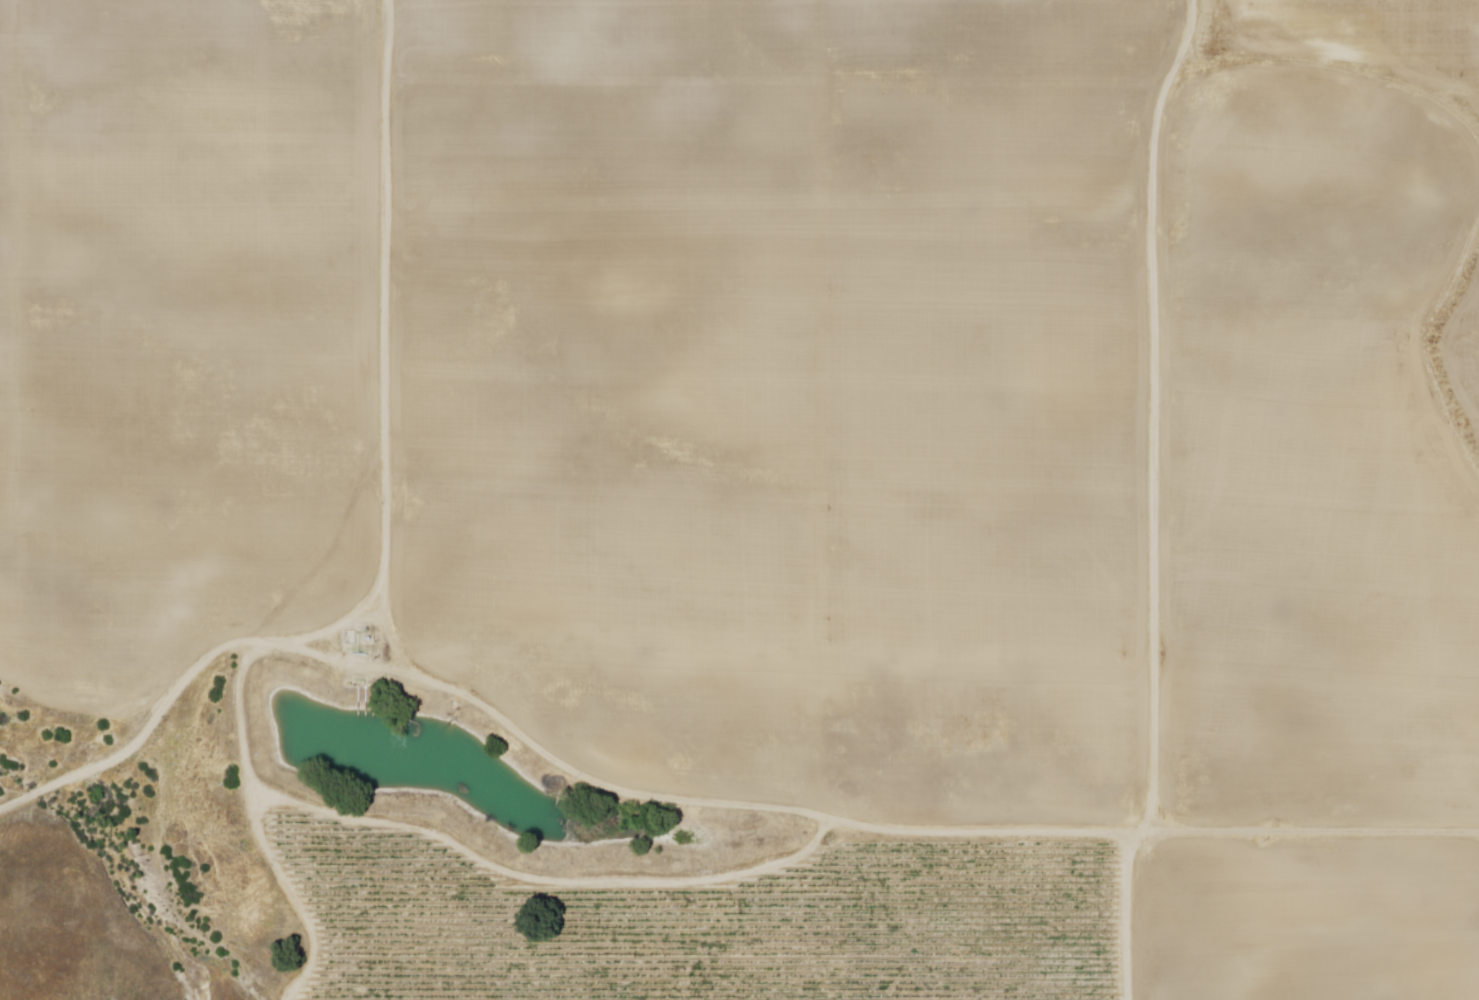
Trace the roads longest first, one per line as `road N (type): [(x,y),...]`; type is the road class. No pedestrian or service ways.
road 1 (residential): [(1179,63),(1320,67),(1398,86),(1435,102),(1478,142)]
road 2 (residential): [(1478,218),(1425,323),(1422,353),(1478,476)]

